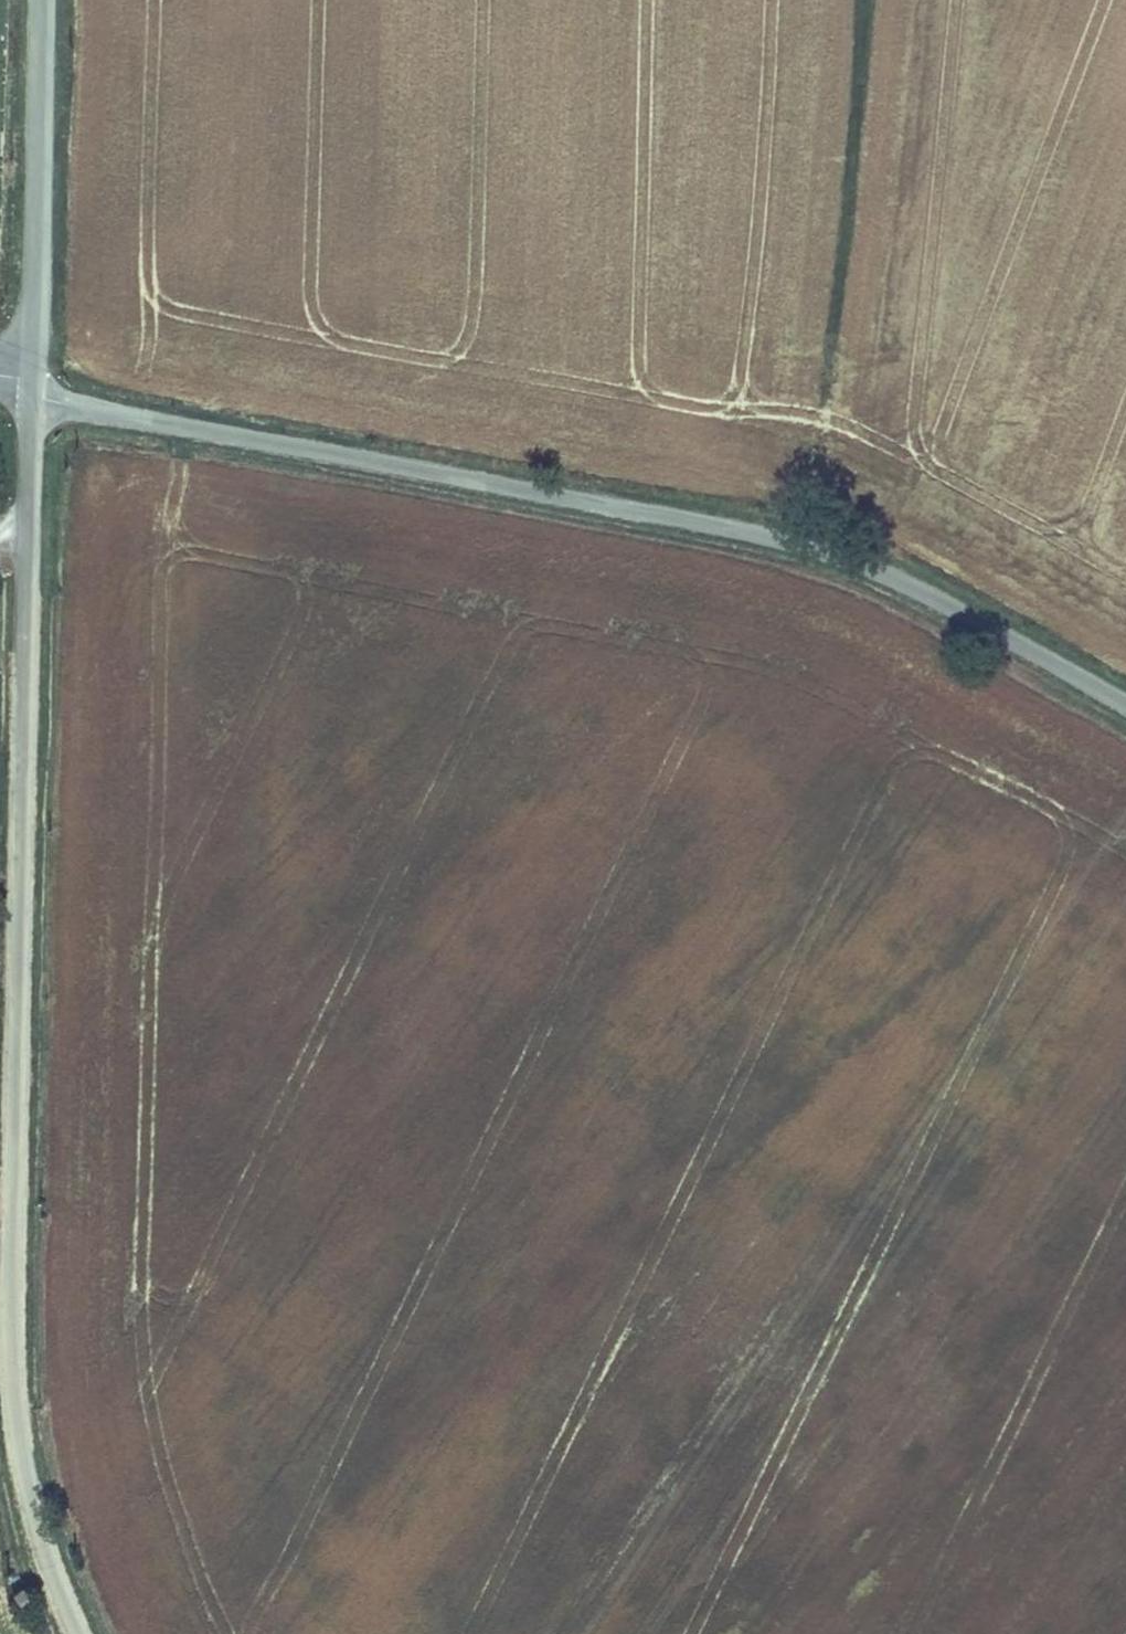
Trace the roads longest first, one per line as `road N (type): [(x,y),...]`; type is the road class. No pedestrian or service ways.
road 1 (tertiary): [(32,391),(15,1380),(29,1492),(77,1633)]
road 2 (tertiary): [(1125,703),(913,586),(790,539),(104,412),(32,391)]
road 3 (tertiary): [(40,0),(32,391)]

